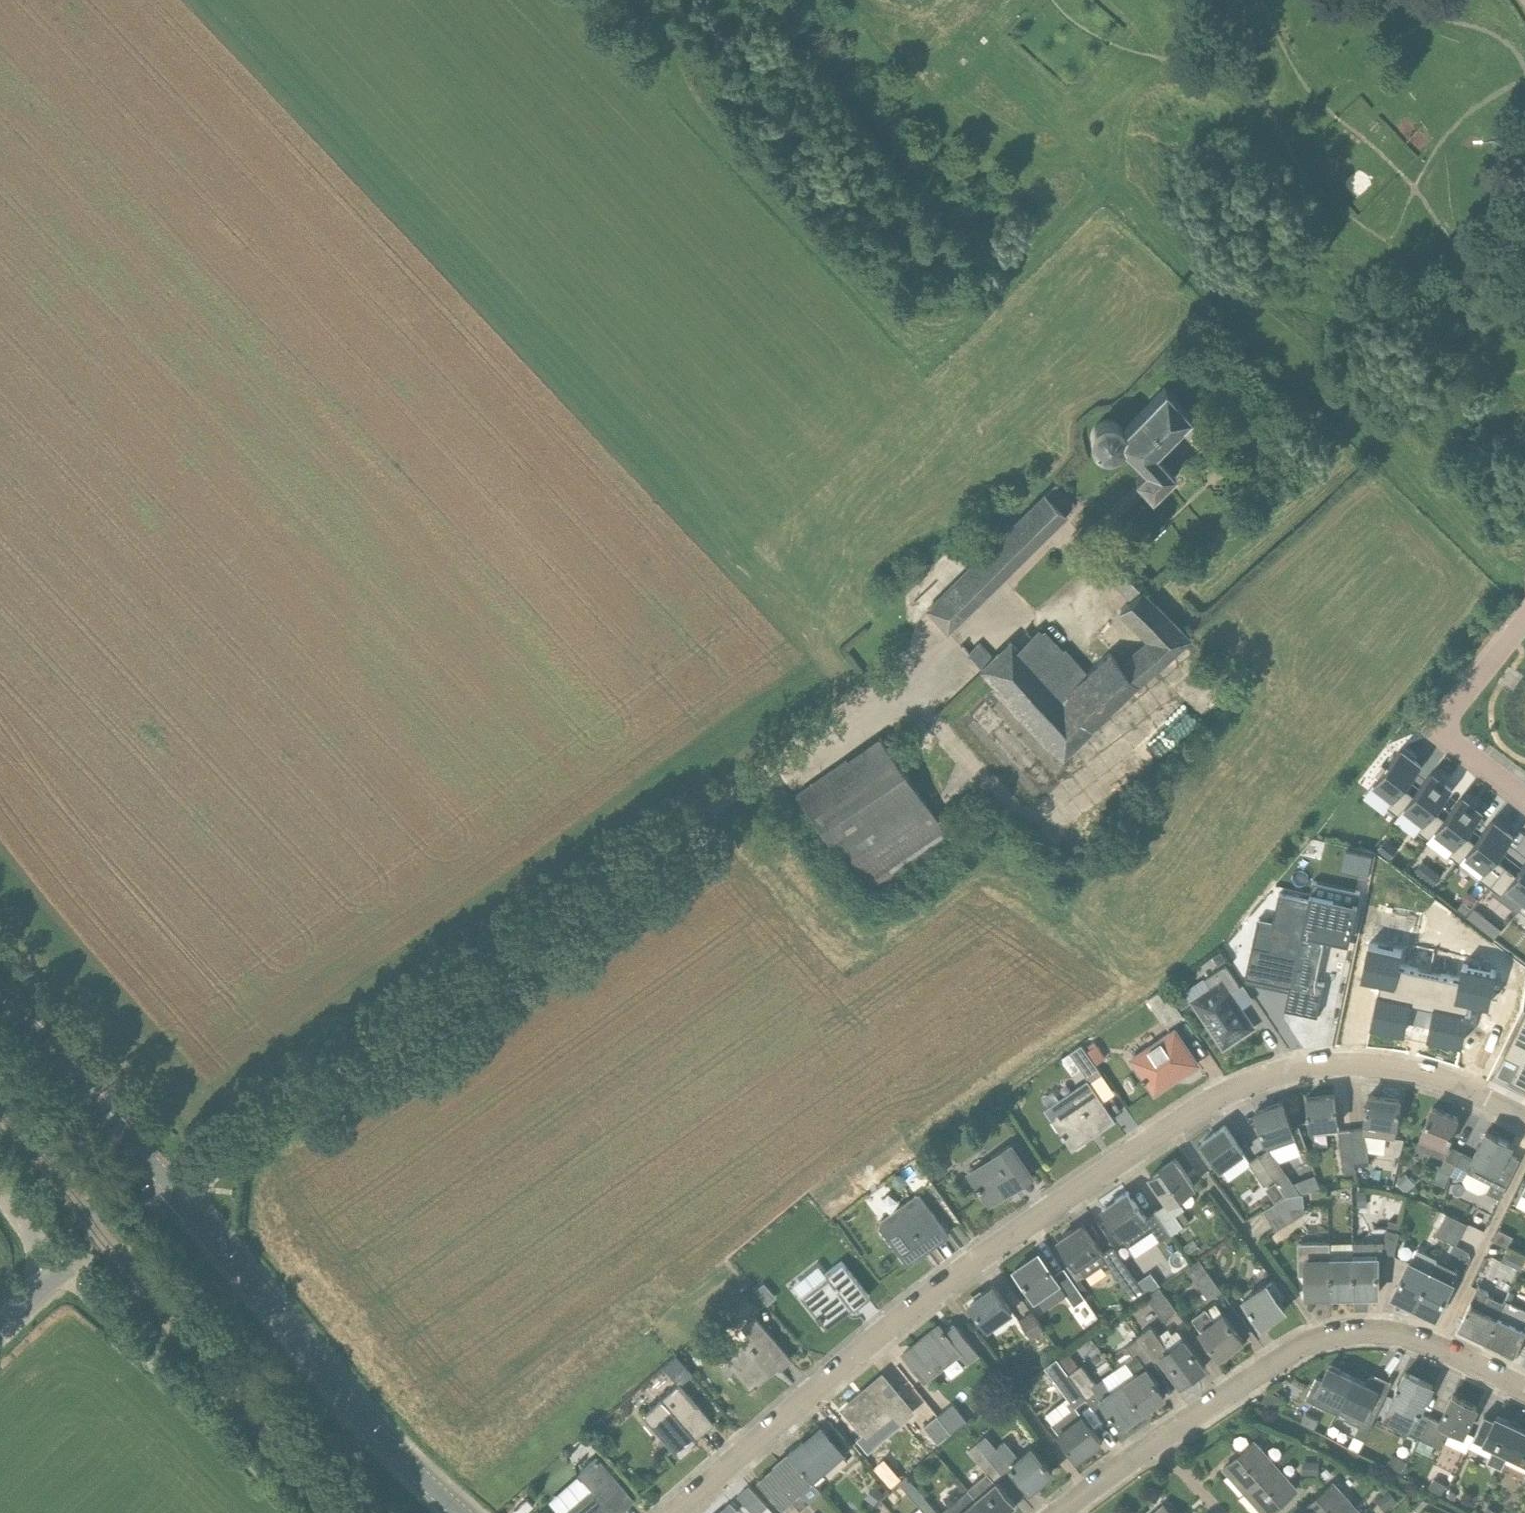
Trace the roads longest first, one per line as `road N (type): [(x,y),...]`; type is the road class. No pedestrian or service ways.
road 1 (residential): [(672,1512),(846,1363),(1095,1171),(1200,1105),(1279,1072),(1356,1065),(1440,1080),(1524,1117)]
road 2 (residential): [(1063,1512),(1320,1337),(1402,1333),(1524,1391)]
road 3 (tertiary): [(459,1512),(368,1423),(172,1187)]
road 4 (tertiary): [(172,1187),(0,995)]
road 5 (residential): [(1524,801),(1458,747),(1449,722),(1524,621)]
road 6 (tertiary): [(60,1275),(172,1187)]
road 7 (track): [(149,1367),(60,1275)]

